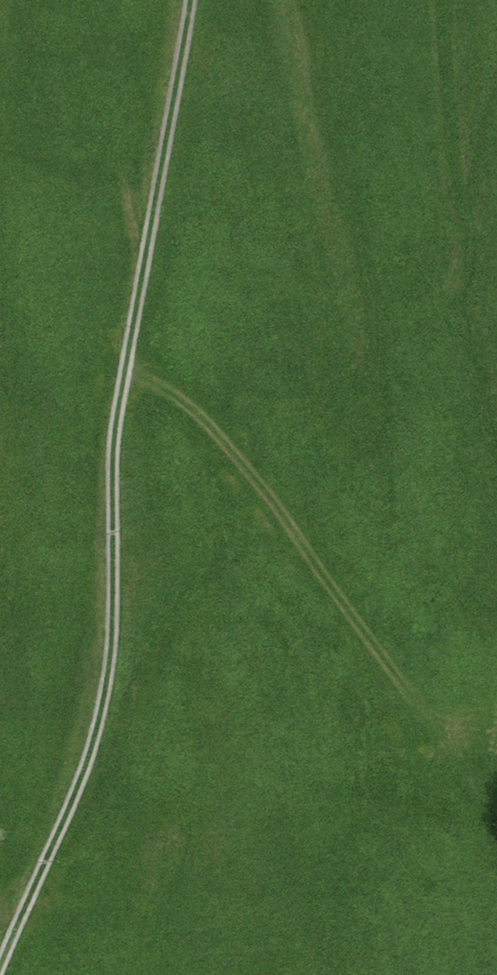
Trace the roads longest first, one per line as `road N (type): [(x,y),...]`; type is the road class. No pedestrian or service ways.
road 1 (track): [(9,974),(90,766),(120,606),(120,433),(195,0)]
road 2 (track): [(496,807),(180,387),(130,376)]

